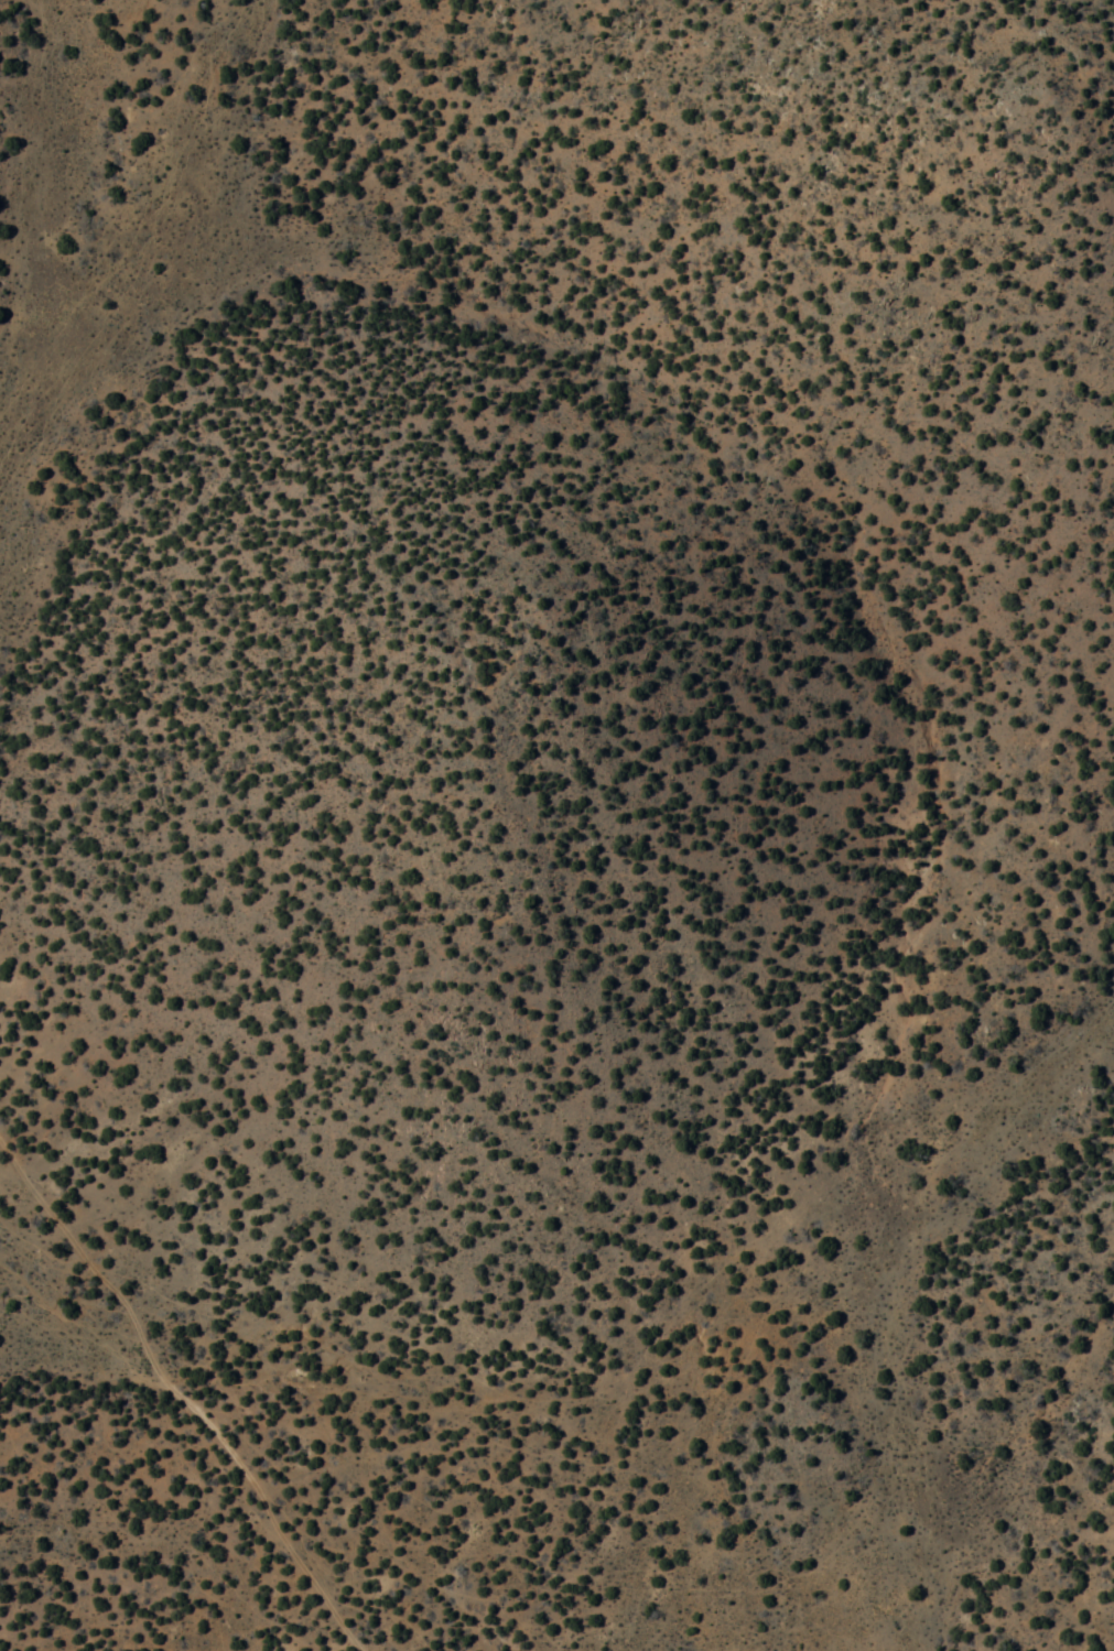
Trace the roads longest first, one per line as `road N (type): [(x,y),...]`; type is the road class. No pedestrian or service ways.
road 1 (residential): [(290,1650),(203,1560),(0,1271)]

